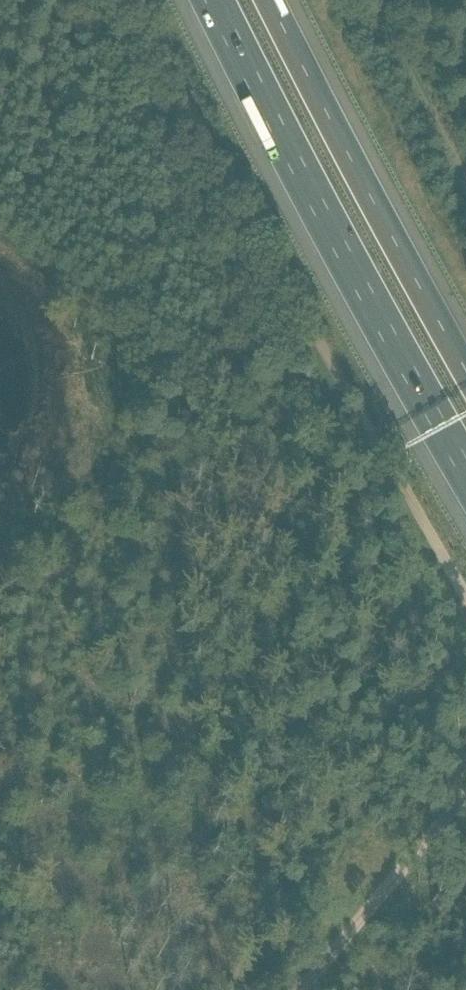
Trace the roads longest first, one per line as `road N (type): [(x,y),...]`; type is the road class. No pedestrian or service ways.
road 1 (track): [(465,590),(126,0)]
road 2 (motorway): [(214,0),(333,235),(465,470)]
road 3 (motorway): [(465,371),(269,0)]
road 4 (track): [(297,989),(465,797)]
road 5 (track): [(305,313),(135,442)]

